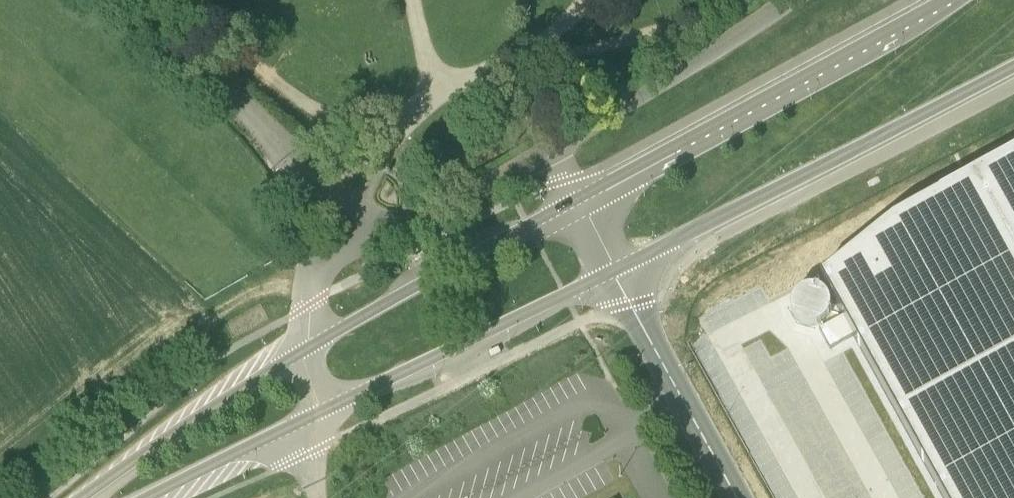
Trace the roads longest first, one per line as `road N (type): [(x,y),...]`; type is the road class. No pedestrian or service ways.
road 1 (tertiary): [(612,270),(1013,64)]
road 2 (tertiary): [(946,0),(578,207)]
road 3 (tertiary): [(311,415),(612,270)]
road 4 (tertiary): [(578,207),(304,345)]
road 5 (tertiary): [(304,345),(83,497)]
road 6 (tertiary): [(738,497),(612,270)]
road 7 (unclassified): [(308,271),(398,225),(350,206),(297,169)]
road 8 (tertiary): [(147,497),(311,415)]

